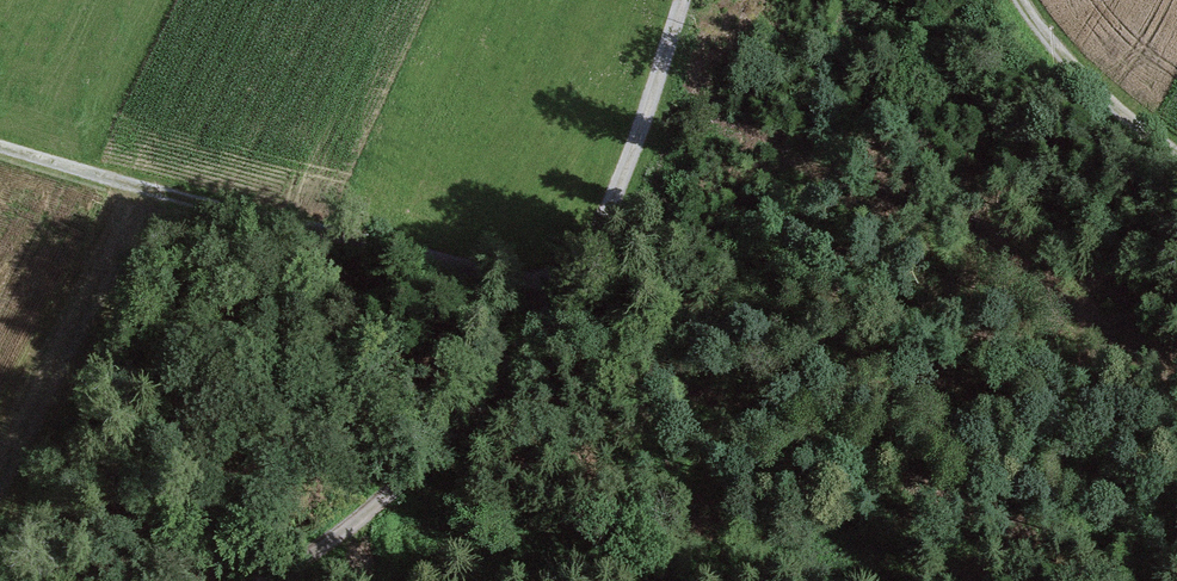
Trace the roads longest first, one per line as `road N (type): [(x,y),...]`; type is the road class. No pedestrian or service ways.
road 1 (track): [(0,148),(558,289),(604,221),(688,0)]
road 2 (track): [(248,580),(345,522),(437,450),(558,289)]
road 3 (track): [(1017,0),(1037,32),(1176,154)]

